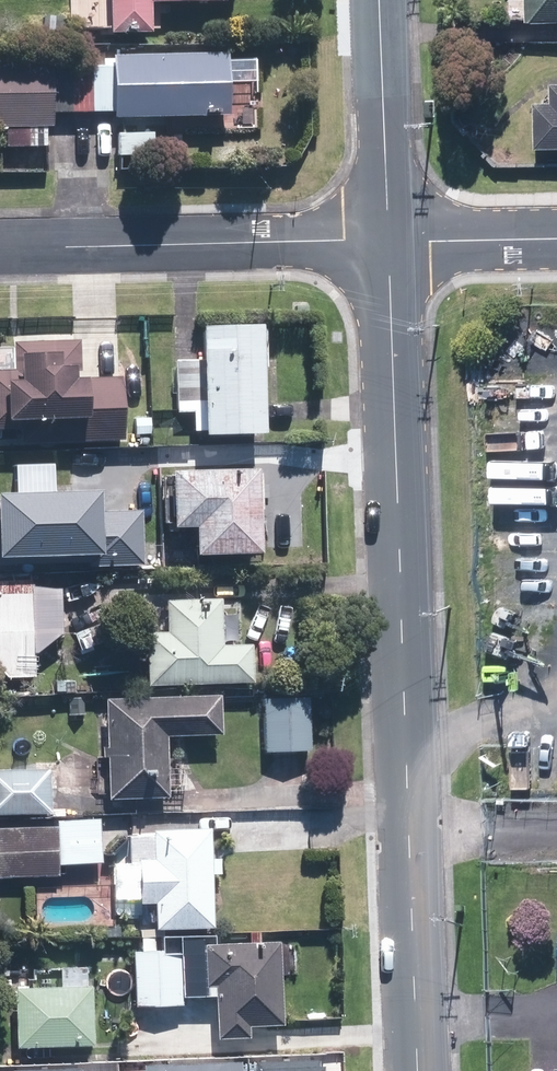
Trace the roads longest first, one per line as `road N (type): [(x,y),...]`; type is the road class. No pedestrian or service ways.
road 1 (residential): [(417,1070),(388,242)]
road 2 (residential): [(0,249),(388,242)]
road 3 (residential): [(388,242),(379,0)]
road 4 (residential): [(388,242),(556,239)]

